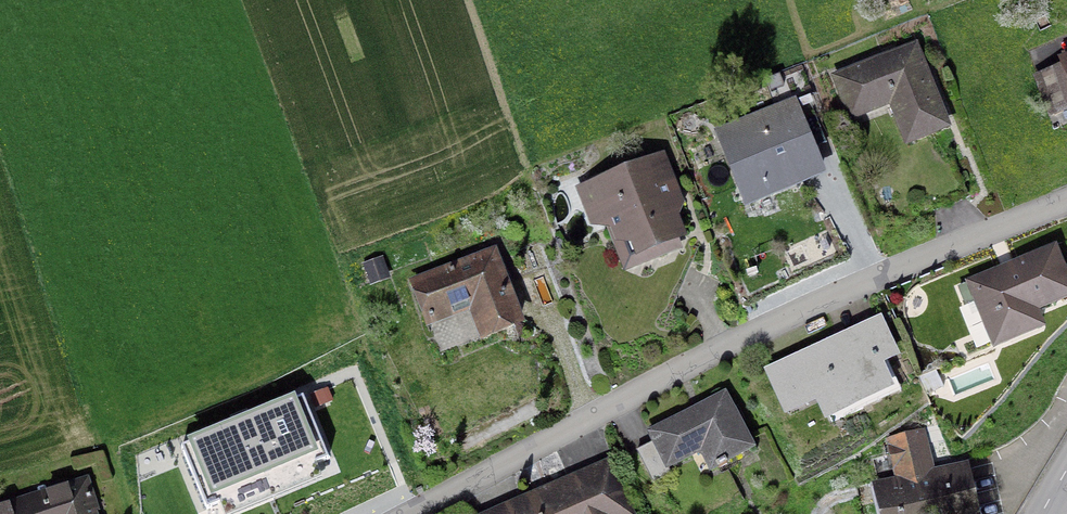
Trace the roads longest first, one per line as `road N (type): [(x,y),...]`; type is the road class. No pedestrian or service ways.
road 1 (residential): [(411,513),(759,331),(1066,199)]

